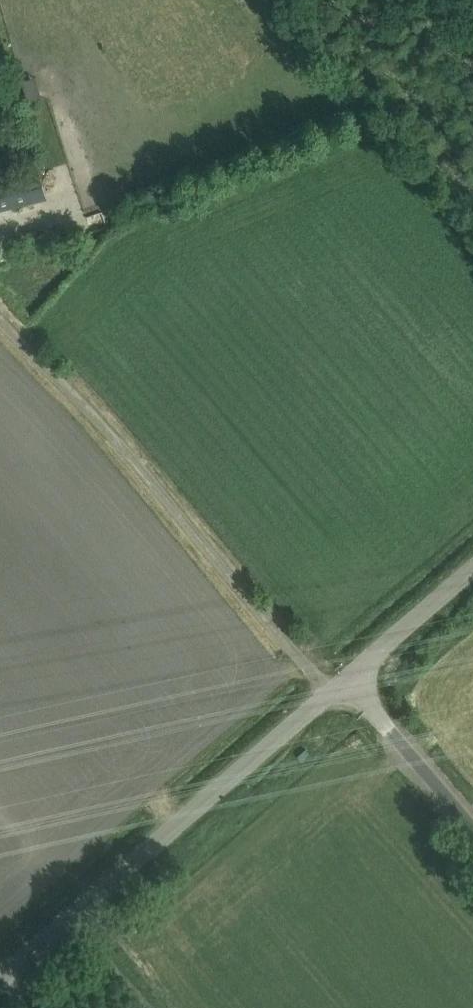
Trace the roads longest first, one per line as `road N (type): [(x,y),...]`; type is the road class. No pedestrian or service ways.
road 1 (unclassified): [(0,976),(347,678)]
road 2 (unclassified): [(472,825),(347,678)]
road 3 (unclassified): [(347,678),(472,569)]

